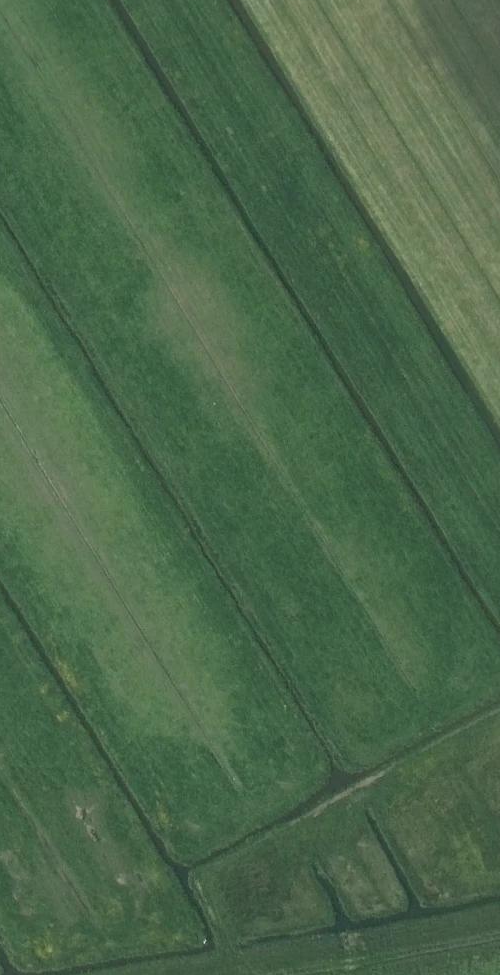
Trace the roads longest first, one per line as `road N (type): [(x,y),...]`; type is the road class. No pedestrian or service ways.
road 1 (track): [(499,938),(275,974)]

